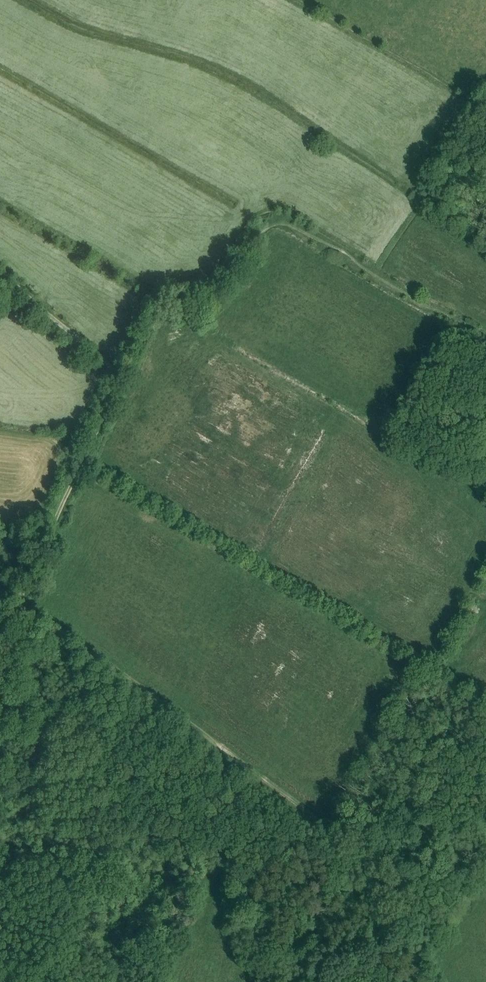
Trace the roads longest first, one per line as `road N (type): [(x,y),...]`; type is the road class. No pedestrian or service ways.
road 1 (track): [(0,646),(114,374)]
road 2 (track): [(0,269),(114,374)]

